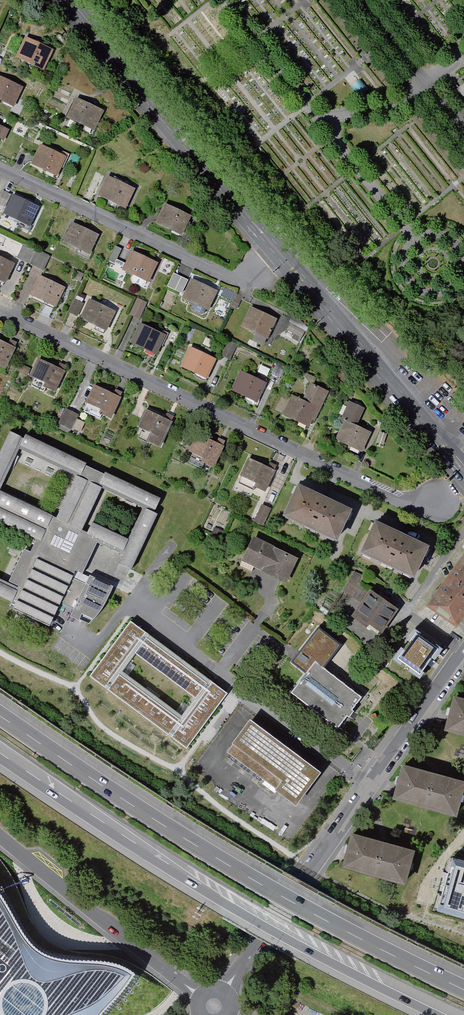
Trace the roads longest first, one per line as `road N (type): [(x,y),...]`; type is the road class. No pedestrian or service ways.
road 1 (secondary): [(66,0),(463,471)]
road 2 (motorway): [(463,989),(217,858),(0,715)]
road 3 (motorway): [(0,754),(180,873),(446,1014)]
road 4 (residential): [(0,310),(403,503),(436,499)]
road 5 (residential): [(214,1006),(463,657)]
road 6 (residential): [(261,276),(234,280),(0,170)]
road 7 (unclassified): [(214,1006),(0,838)]
road 8 (track): [(0,651),(76,688),(135,605)]

